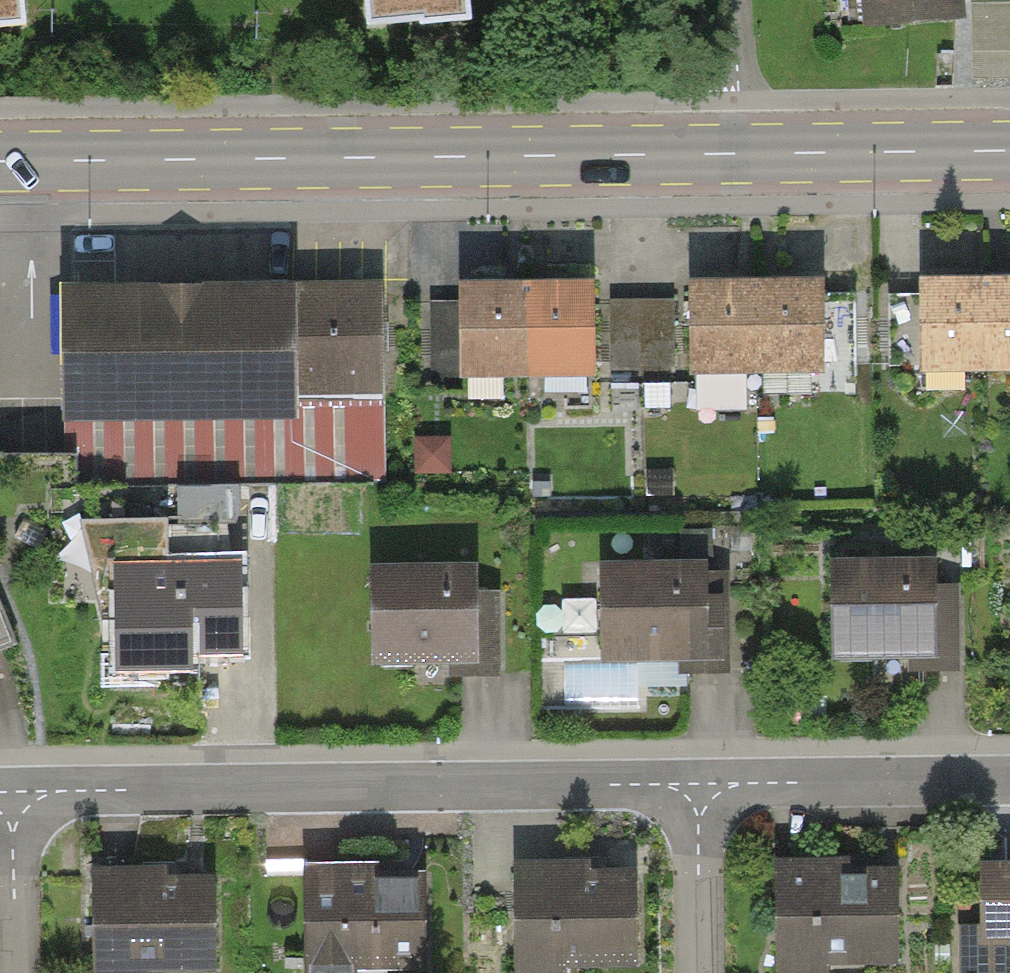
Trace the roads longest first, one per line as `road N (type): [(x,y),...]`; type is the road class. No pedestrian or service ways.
road 1 (primary): [(0,166),(745,158)]
road 2 (residential): [(700,791),(8,799)]
road 3 (residential): [(1009,784),(700,791)]
road 4 (primary): [(745,158),(1009,152)]
road 5 (residential): [(700,791),(697,972)]
road 6 (residential): [(15,972),(8,799)]
road 7 (residential): [(732,0),(745,158)]

